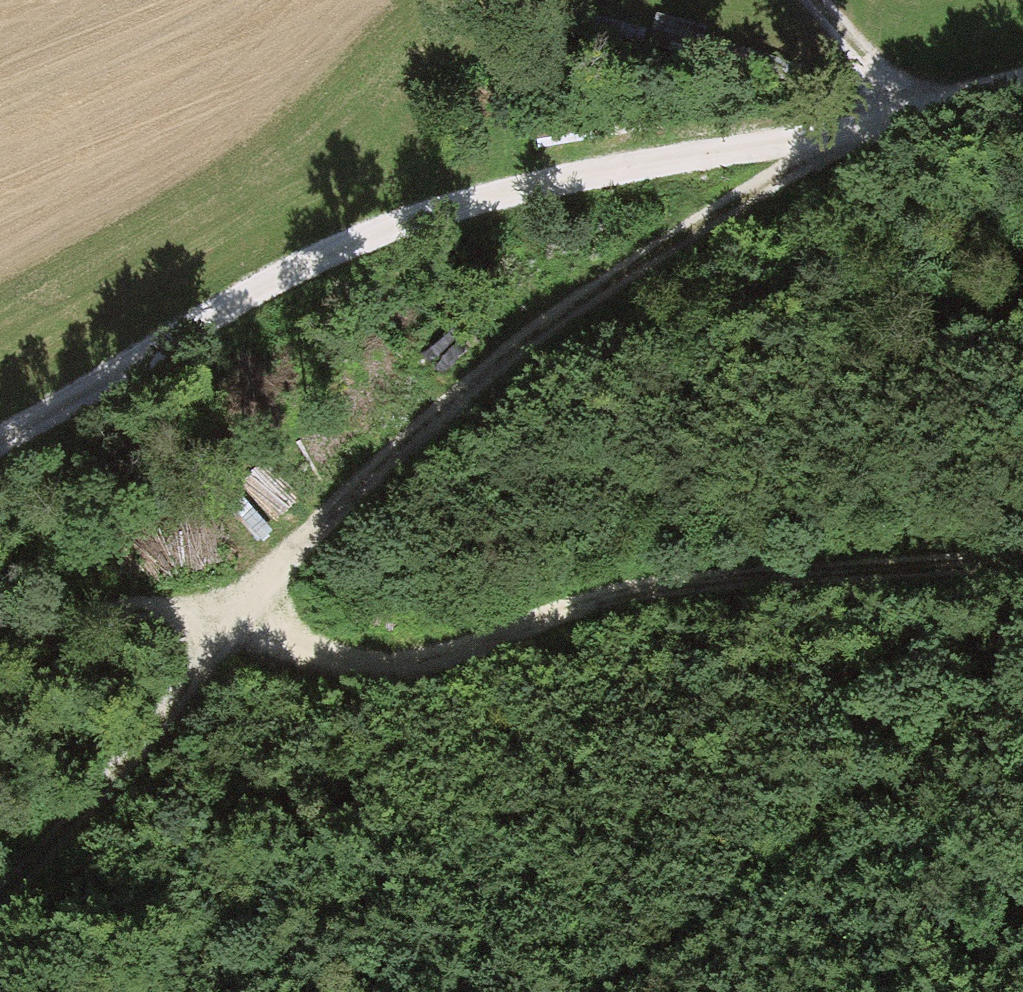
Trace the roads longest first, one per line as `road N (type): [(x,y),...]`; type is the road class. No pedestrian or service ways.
road 1 (track): [(0,913),(53,865),(296,543),(587,300),(688,246),(821,140)]
road 2 (track): [(0,452),(236,304),(406,219),(821,140),(1022,87)]
road 3 (track): [(1022,560),(670,591),(397,658),(340,663),(136,616),(0,647)]
road 4 (track): [(1022,707),(613,991)]
road 5 (track): [(901,115),(801,0)]

